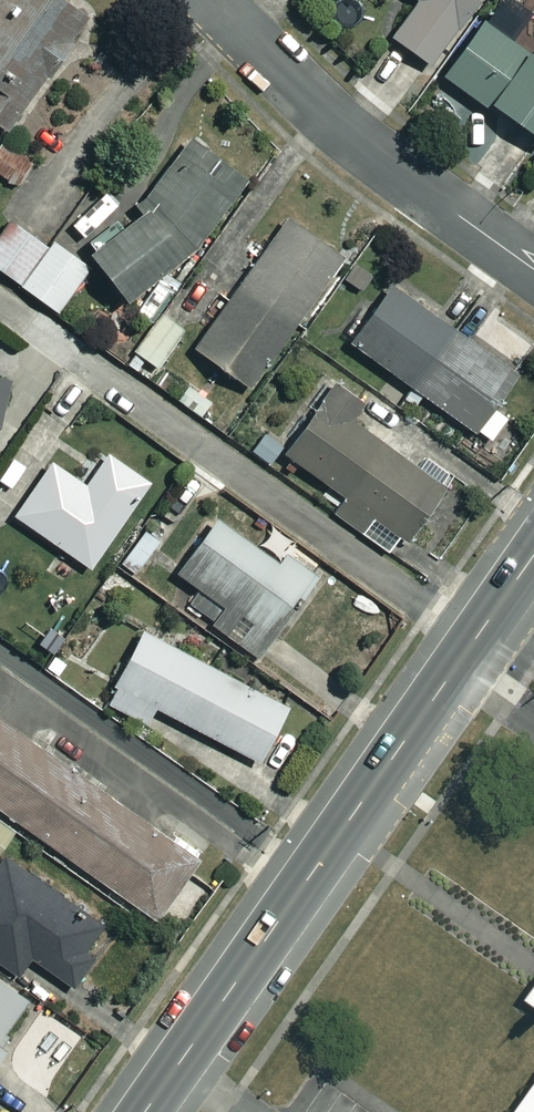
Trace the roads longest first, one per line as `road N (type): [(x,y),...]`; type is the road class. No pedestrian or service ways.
road 1 (tertiary): [(145,1111),(533,554)]
road 2 (residential): [(211,0),(383,158),(533,270)]

